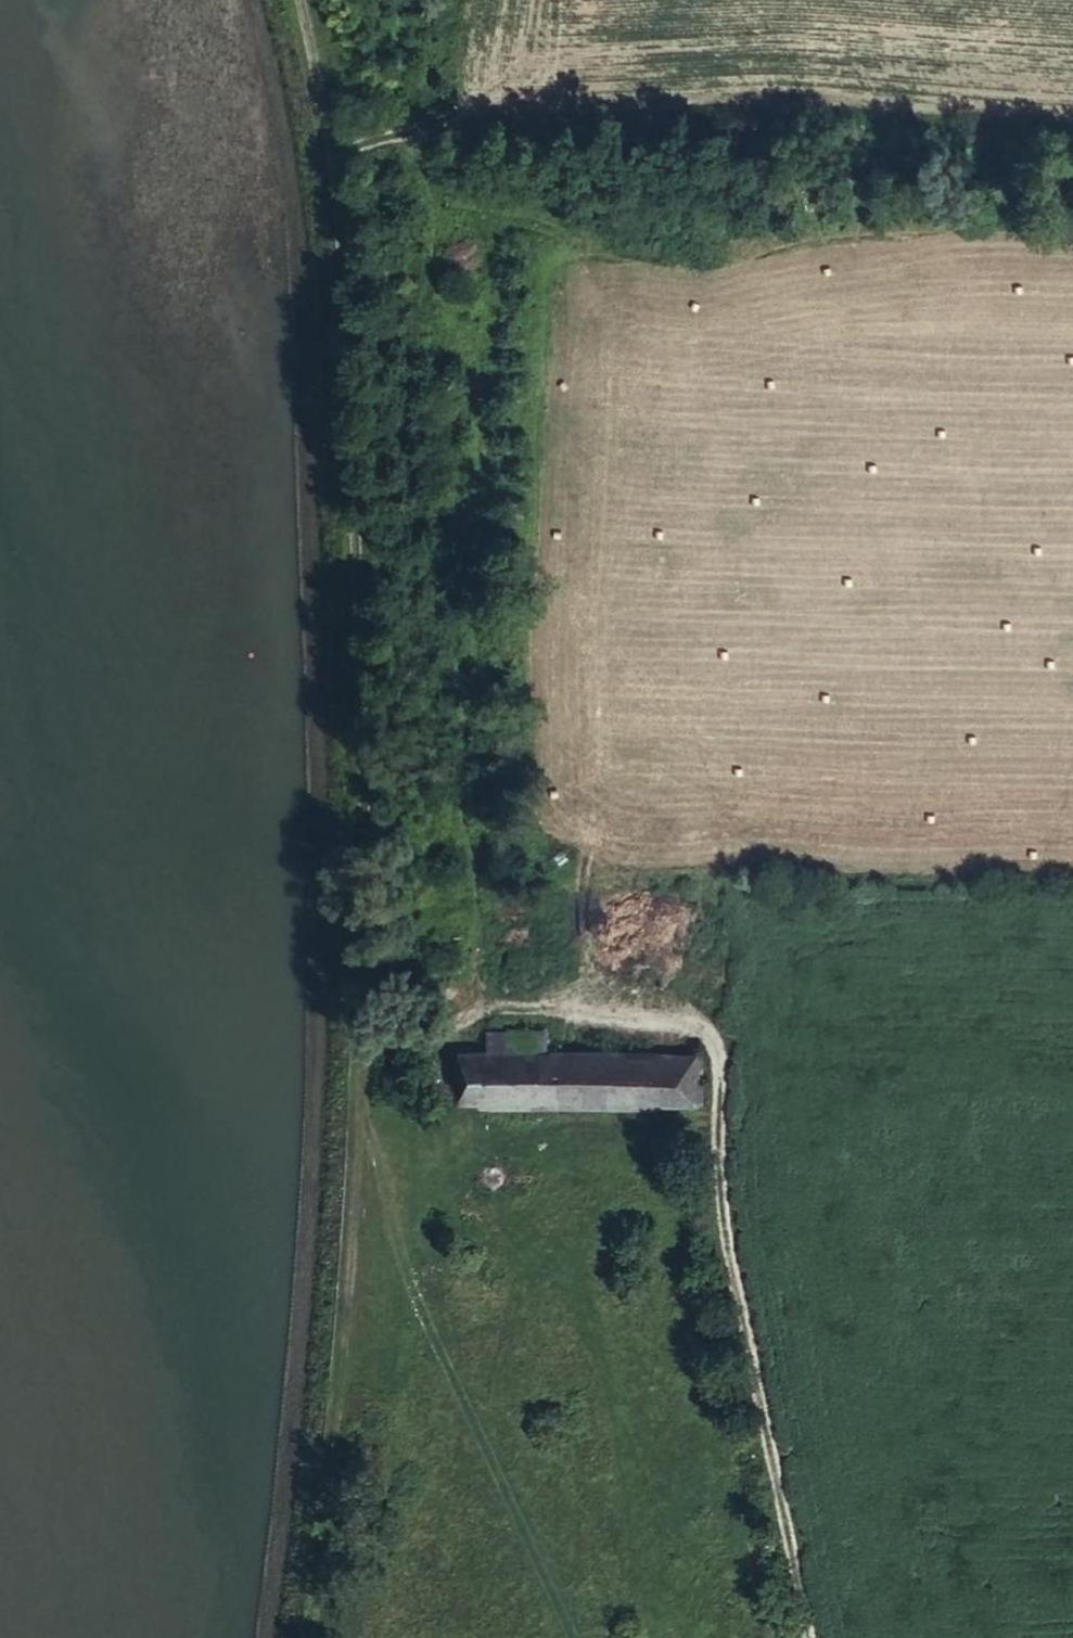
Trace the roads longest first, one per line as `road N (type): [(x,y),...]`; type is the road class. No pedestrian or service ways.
road 1 (track): [(307,0),(329,81),(358,391),(375,751),(355,1376),(326,1637)]
road 2 (track): [(803,1637),(714,1225),(724,1080),(690,1027)]

